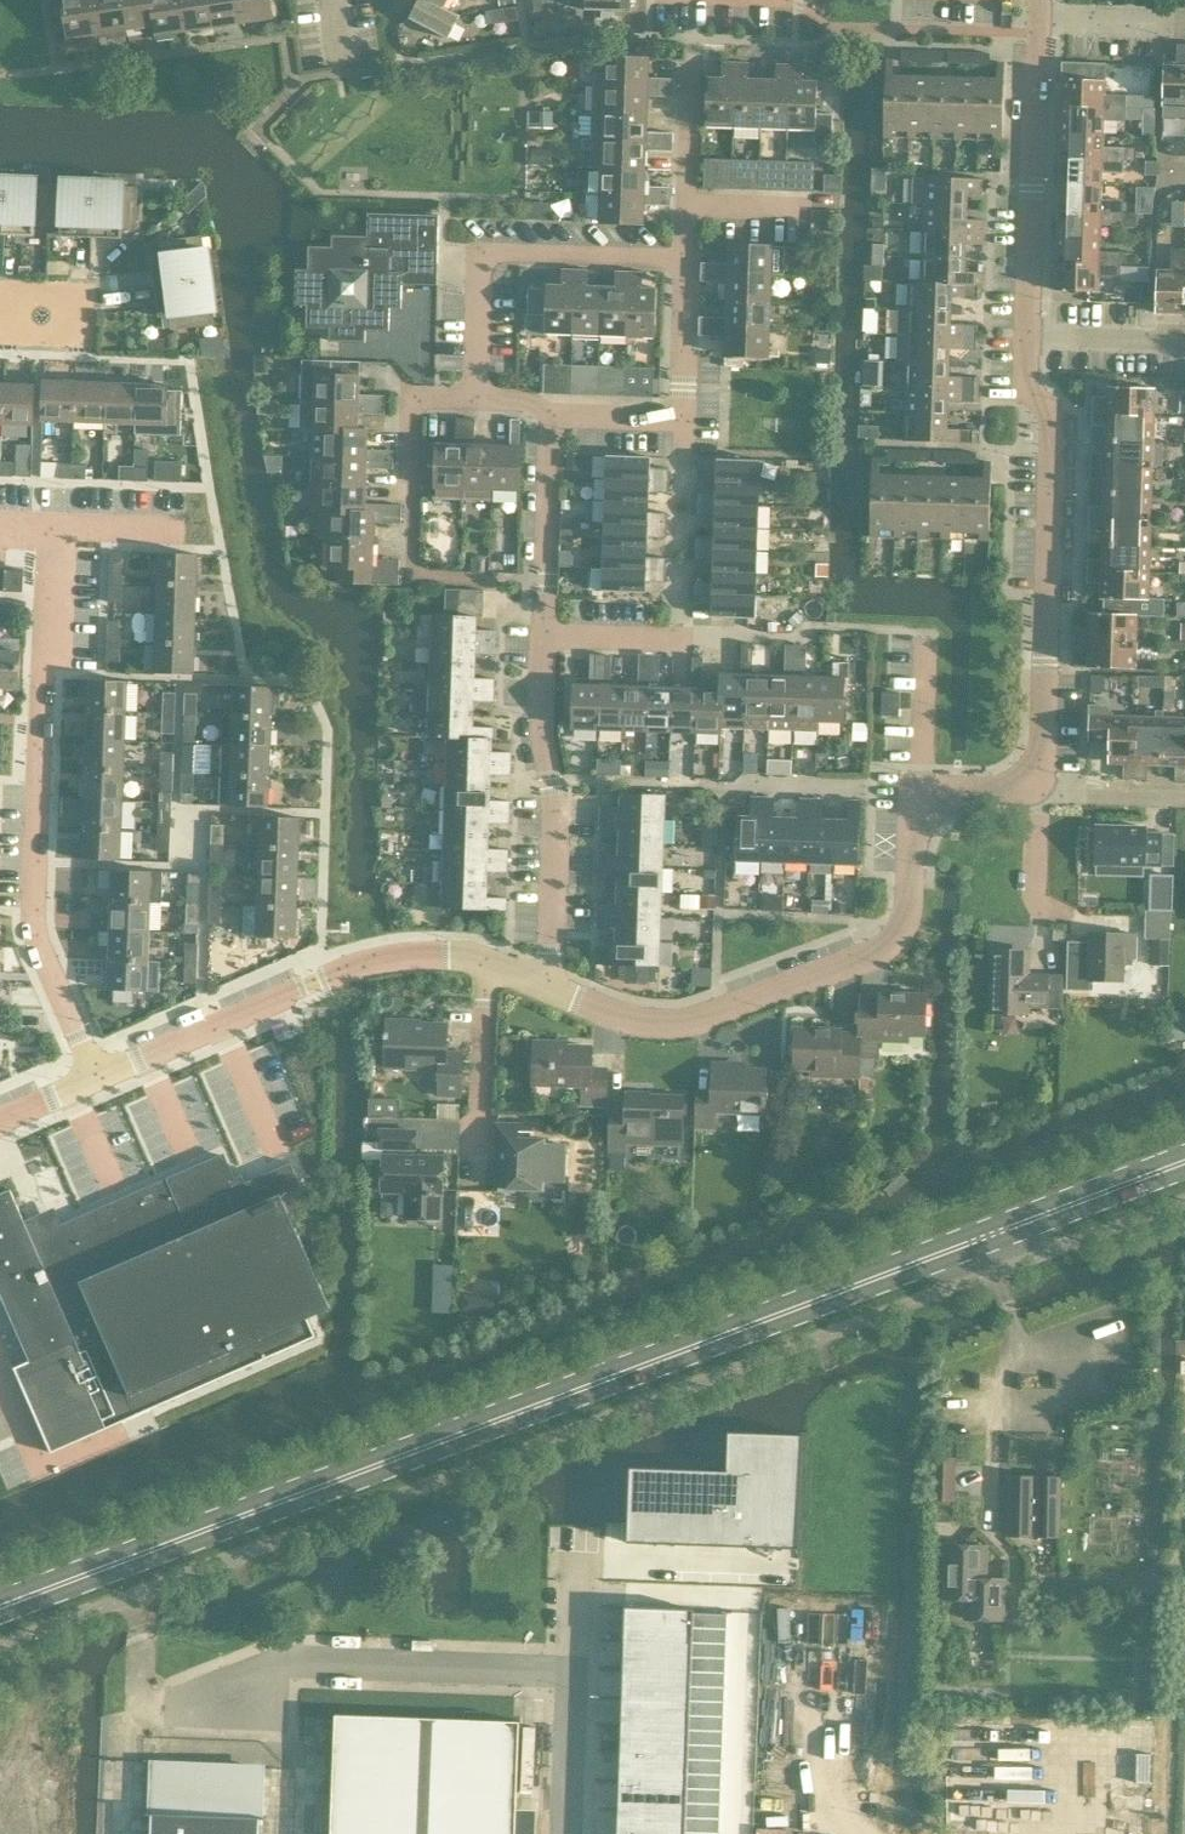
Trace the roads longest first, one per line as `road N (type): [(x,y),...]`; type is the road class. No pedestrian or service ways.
road 1 (primary): [(0,1607),(1184,1160)]
road 2 (unclassified): [(0,1641),(1184,1195)]
road 3 (residential): [(545,984),(638,1021),(672,1024),(877,953),(898,931),(911,813),(922,789),(1037,792)]
road 4 (unclassified): [(567,1833),(572,1677),(297,1663),(263,1675),(257,1708),(171,1707)]
road 5 (residential): [(94,1075),(35,927),(52,530)]
road 6 (residential): [(1037,792),(1054,428),(1031,334)]
road 7 (residential): [(94,1075),(360,963),(427,953),(488,966)]
road 8 (residential): [(545,984),(552,780),(542,729),(545,634)]
road 9 (residential): [(480,400),(485,255),(684,259)]
road 10 (residential): [(489,582),(407,572),(409,402),(480,400)]
road 11 (residential): [(1031,334),(1040,16)]
road 12 (residential): [(552,418),(681,420),(684,259)]
road 13 (residential): [(179,1408),(37,1463),(0,1376)]
road 14 (residential): [(7,309),(6,337),(78,338),(80,289),(7,285)]
road 15 (residential): [(545,634),(552,418)]
road 16 (residential): [(470,1174),(488,966)]
road 17 (residential): [(545,634),(739,640)]
road 18 (residential): [(684,259),(693,66)]
road 19 (residential): [(1184,338),(1031,334)]
road 20 (residential): [(1037,792),(1184,797)]
road 21 (residential): [(1040,16),(1184,24)]
road 22 (residential): [(1065,914),(1034,891),(1037,792)]
road 23 (residential): [(52,530),(173,532)]

